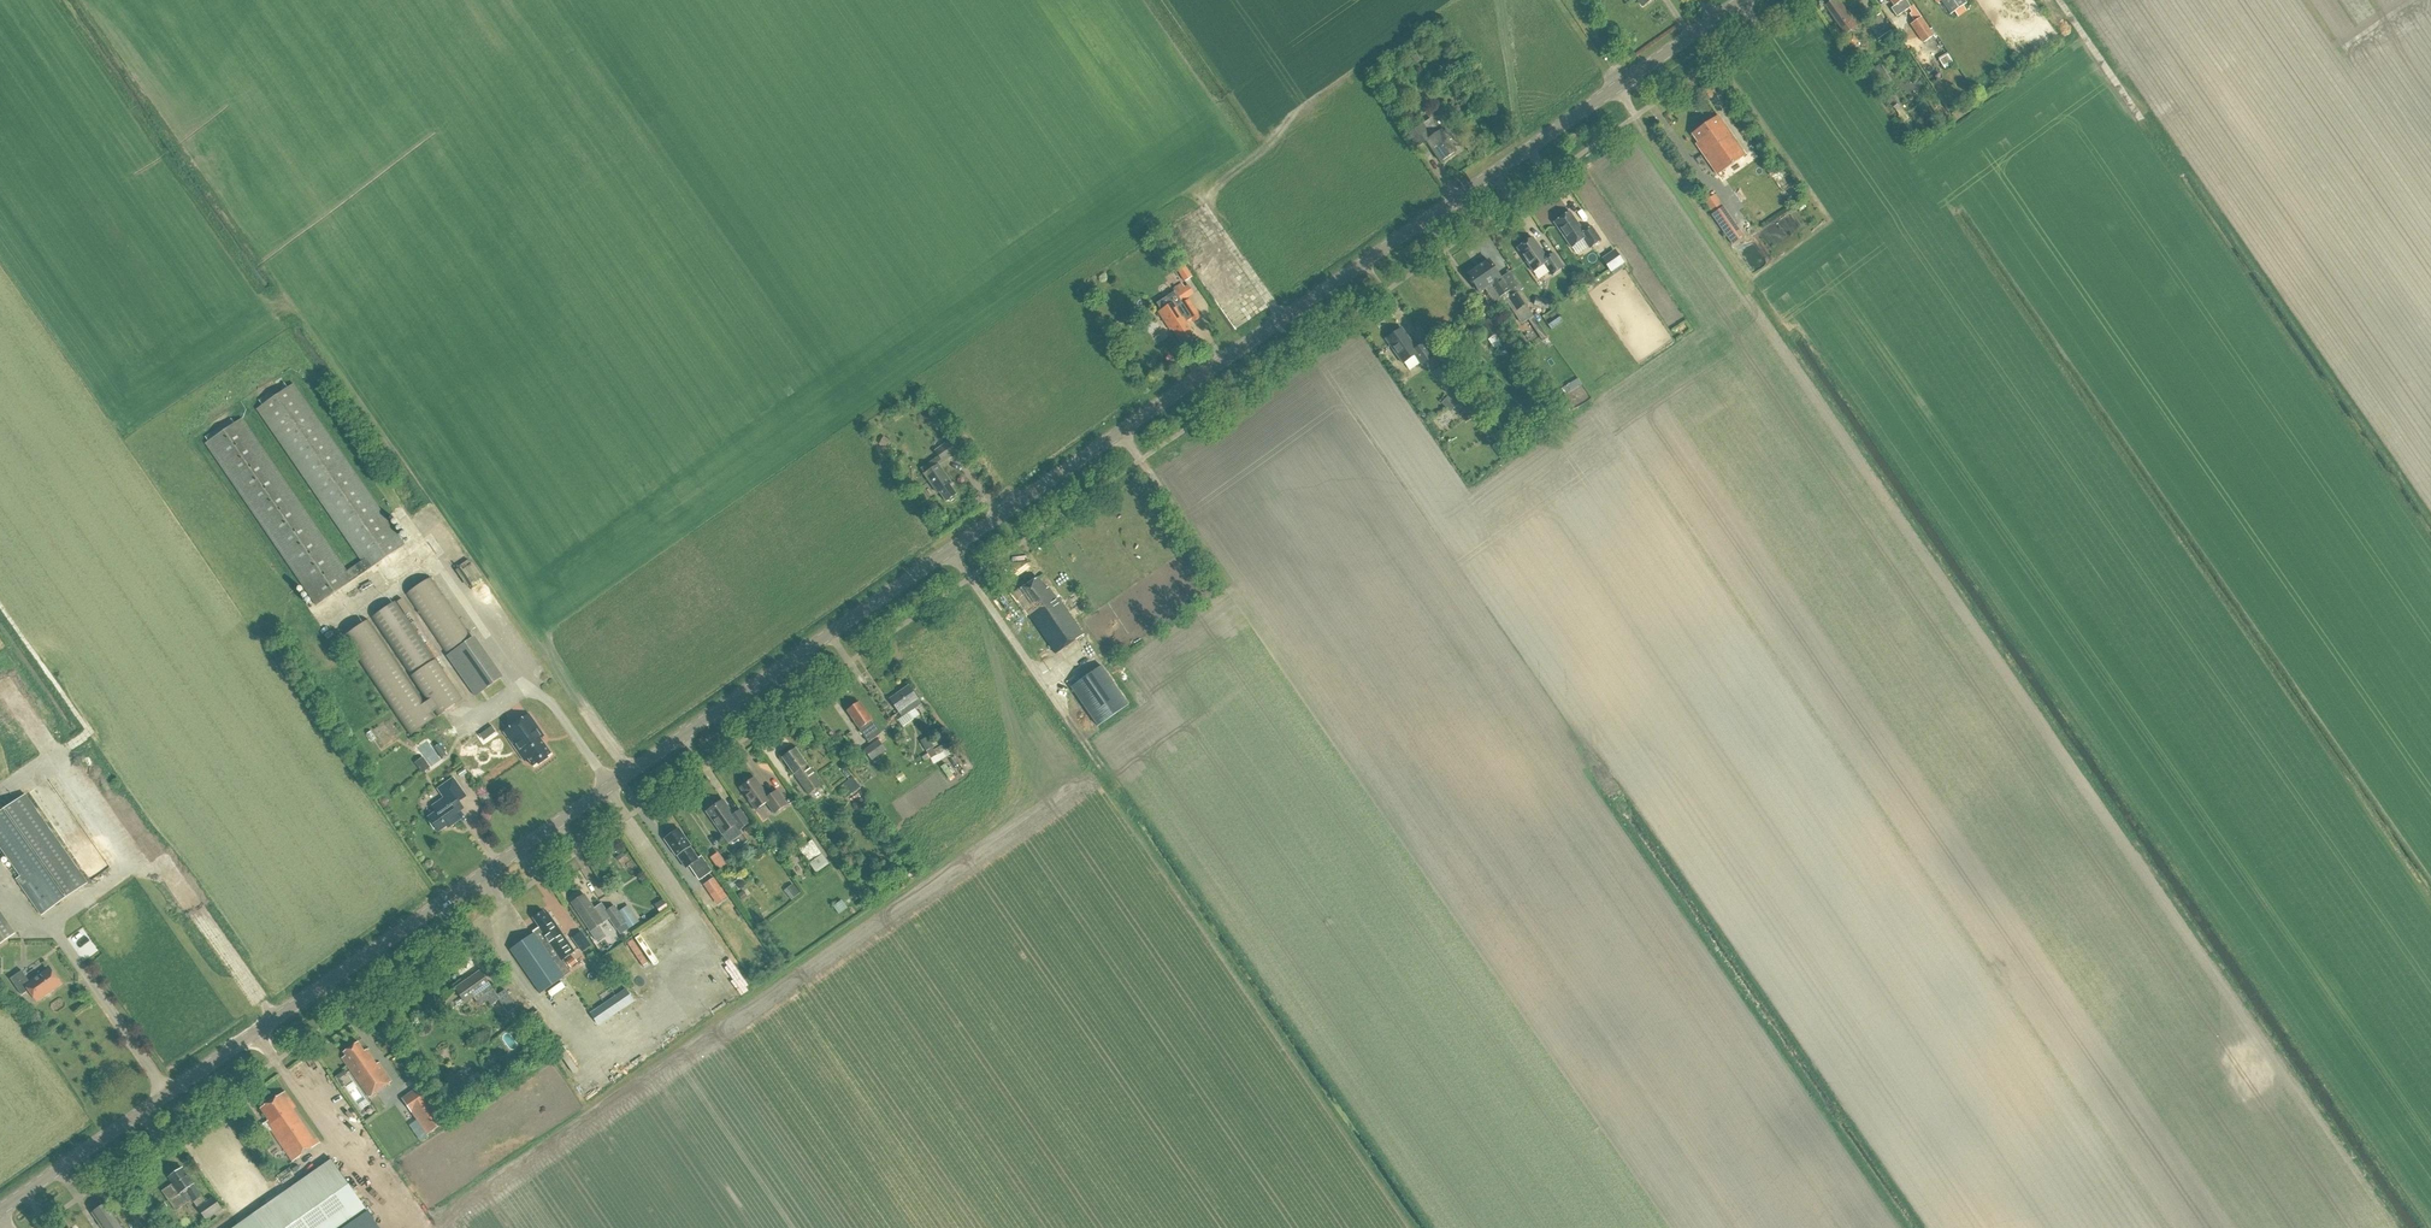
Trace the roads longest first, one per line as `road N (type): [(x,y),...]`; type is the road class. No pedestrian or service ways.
road 1 (tertiary): [(0,1208),(1741,0)]

